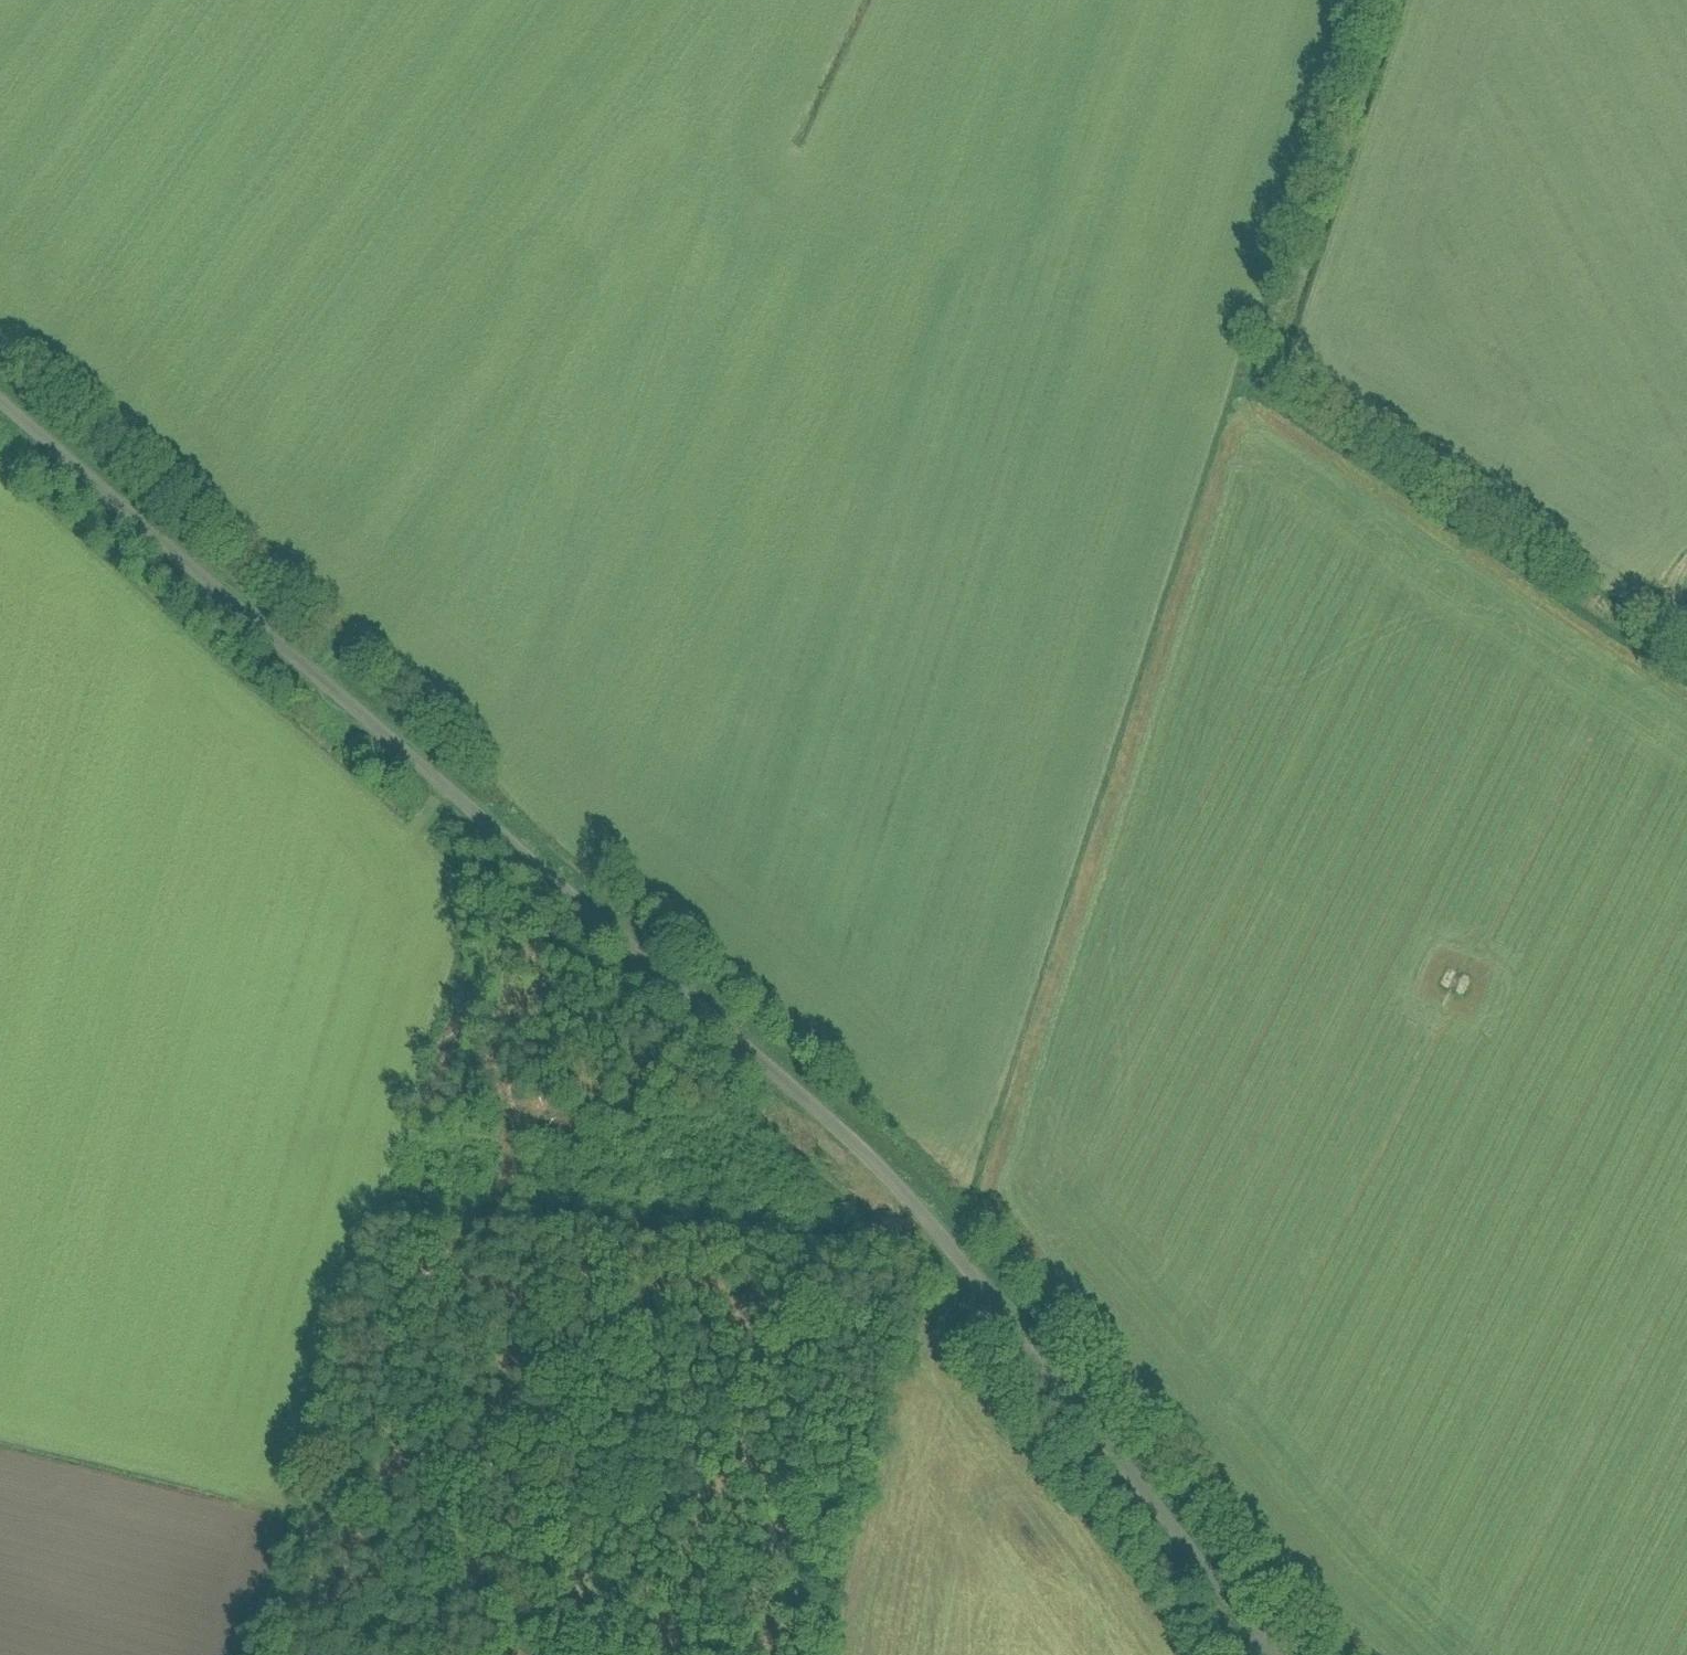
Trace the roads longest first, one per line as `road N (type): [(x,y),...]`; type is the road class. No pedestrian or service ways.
road 1 (unclassified): [(1274,1654),(914,1205),(0,402)]

